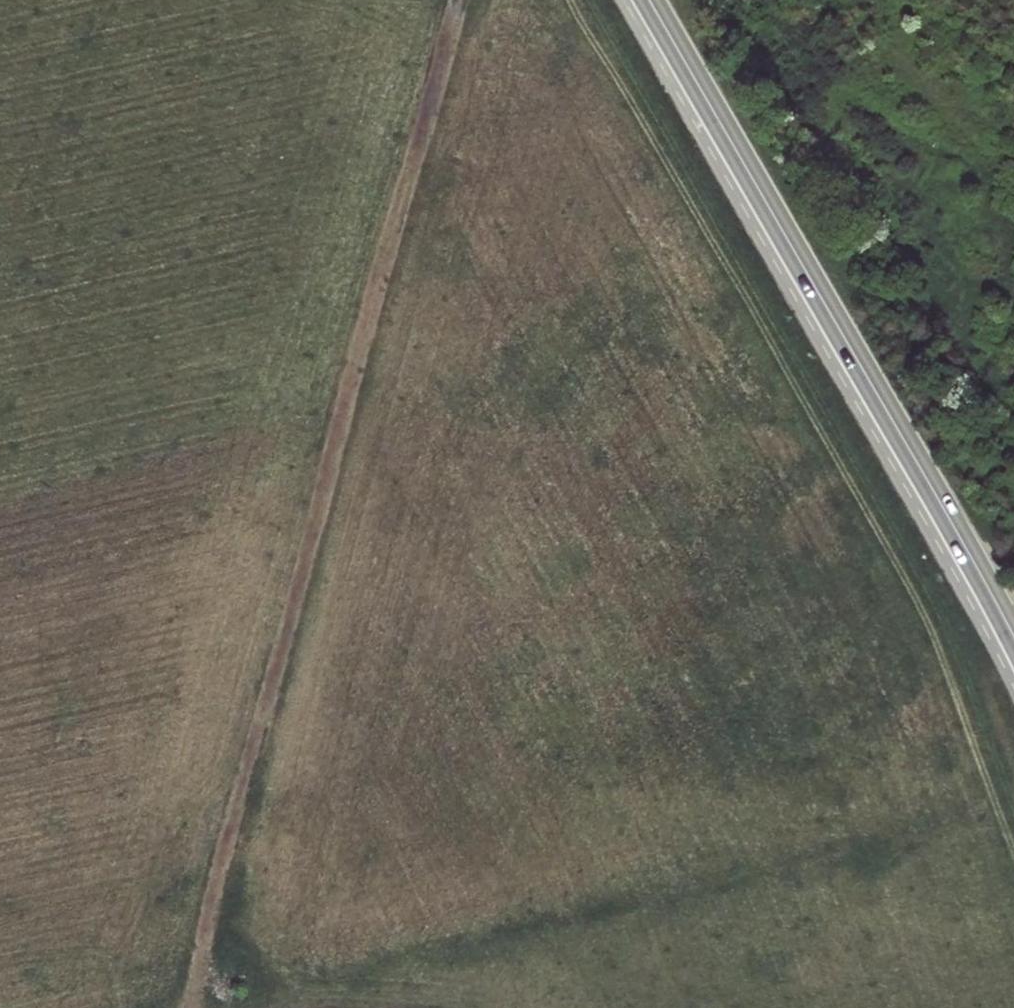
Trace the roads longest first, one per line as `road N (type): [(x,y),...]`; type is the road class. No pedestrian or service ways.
road 1 (secondary): [(1013,637),(648,0)]

